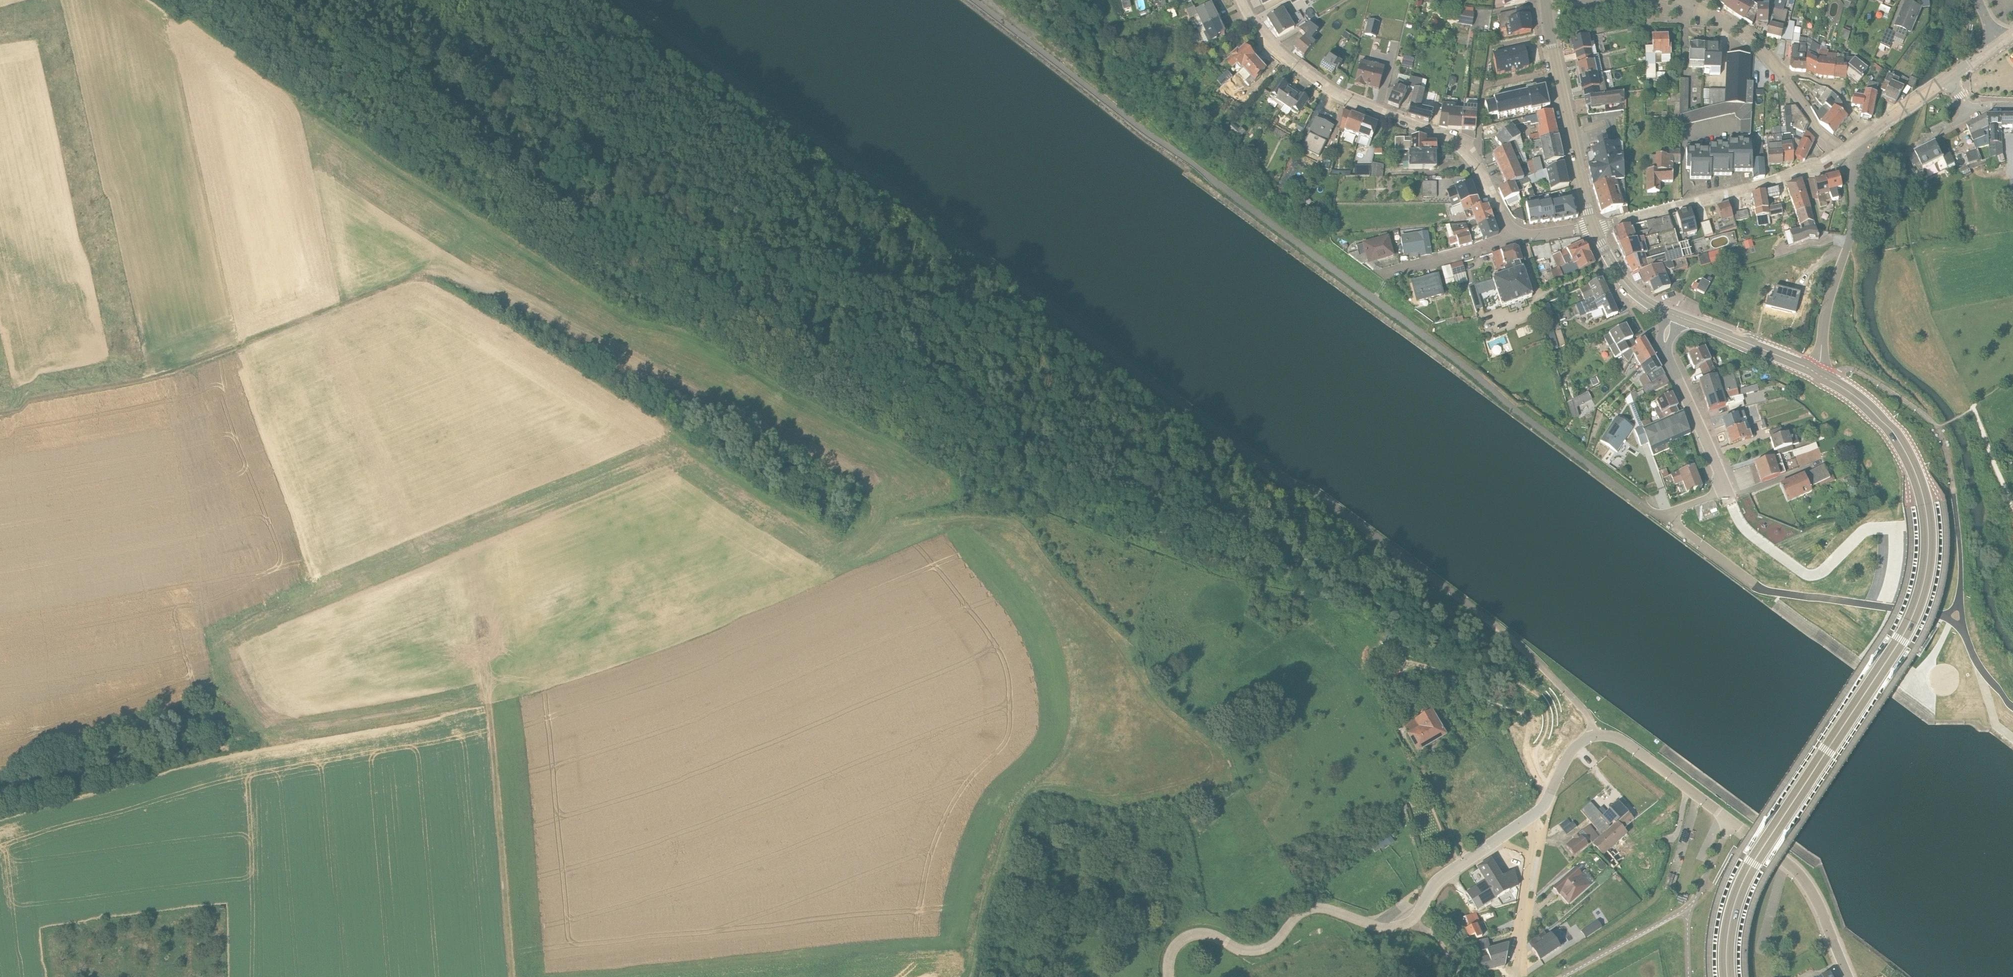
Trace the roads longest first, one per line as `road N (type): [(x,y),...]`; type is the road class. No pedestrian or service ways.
road 1 (secondary): [(1817,373),(1863,402),(1901,449),(1924,508),(1925,577),(1899,645),(1739,886),(1726,976)]
road 2 (residential): [(1527,822),(1580,741),(1621,738),(1798,873),(1851,976)]
road 3 (track): [(338,322),(132,396),(0,417)]
road 4 (residential): [(1243,0),(1267,40),(1306,72),(1351,100),(1444,137),(1471,159)]
road 5 (unclassified): [(1410,926),(1378,931),(1313,912),(1256,957),(1204,942),(1184,946),(1168,976)]
road 6 (residential): [(1593,228),(1779,180),(1840,149)]
road 7 (track): [(514,976),(493,725)]
road 8 (secondary): [(1545,0),(1593,228)]
road 9 (residential): [(1817,373),(1854,205),(1840,149)]
road 10 (residential): [(1672,315),(1666,355),(1729,502)]
road 11 (unclassified): [(1527,822),(1437,883),(1410,926)]
road 12 (residential): [(1527,822),(1535,848),(1515,976)]
road 13 (secondary): [(1672,315),(1817,373)]
road 14 (track): [(1467,862),(1399,734)]
road 15 (residential): [(1387,277),(1516,233)]
road 16 (residential): [(1783,76),(1737,28),(1687,0)]
road 17 (secondary): [(1593,228),(1625,285),(1672,315)]

